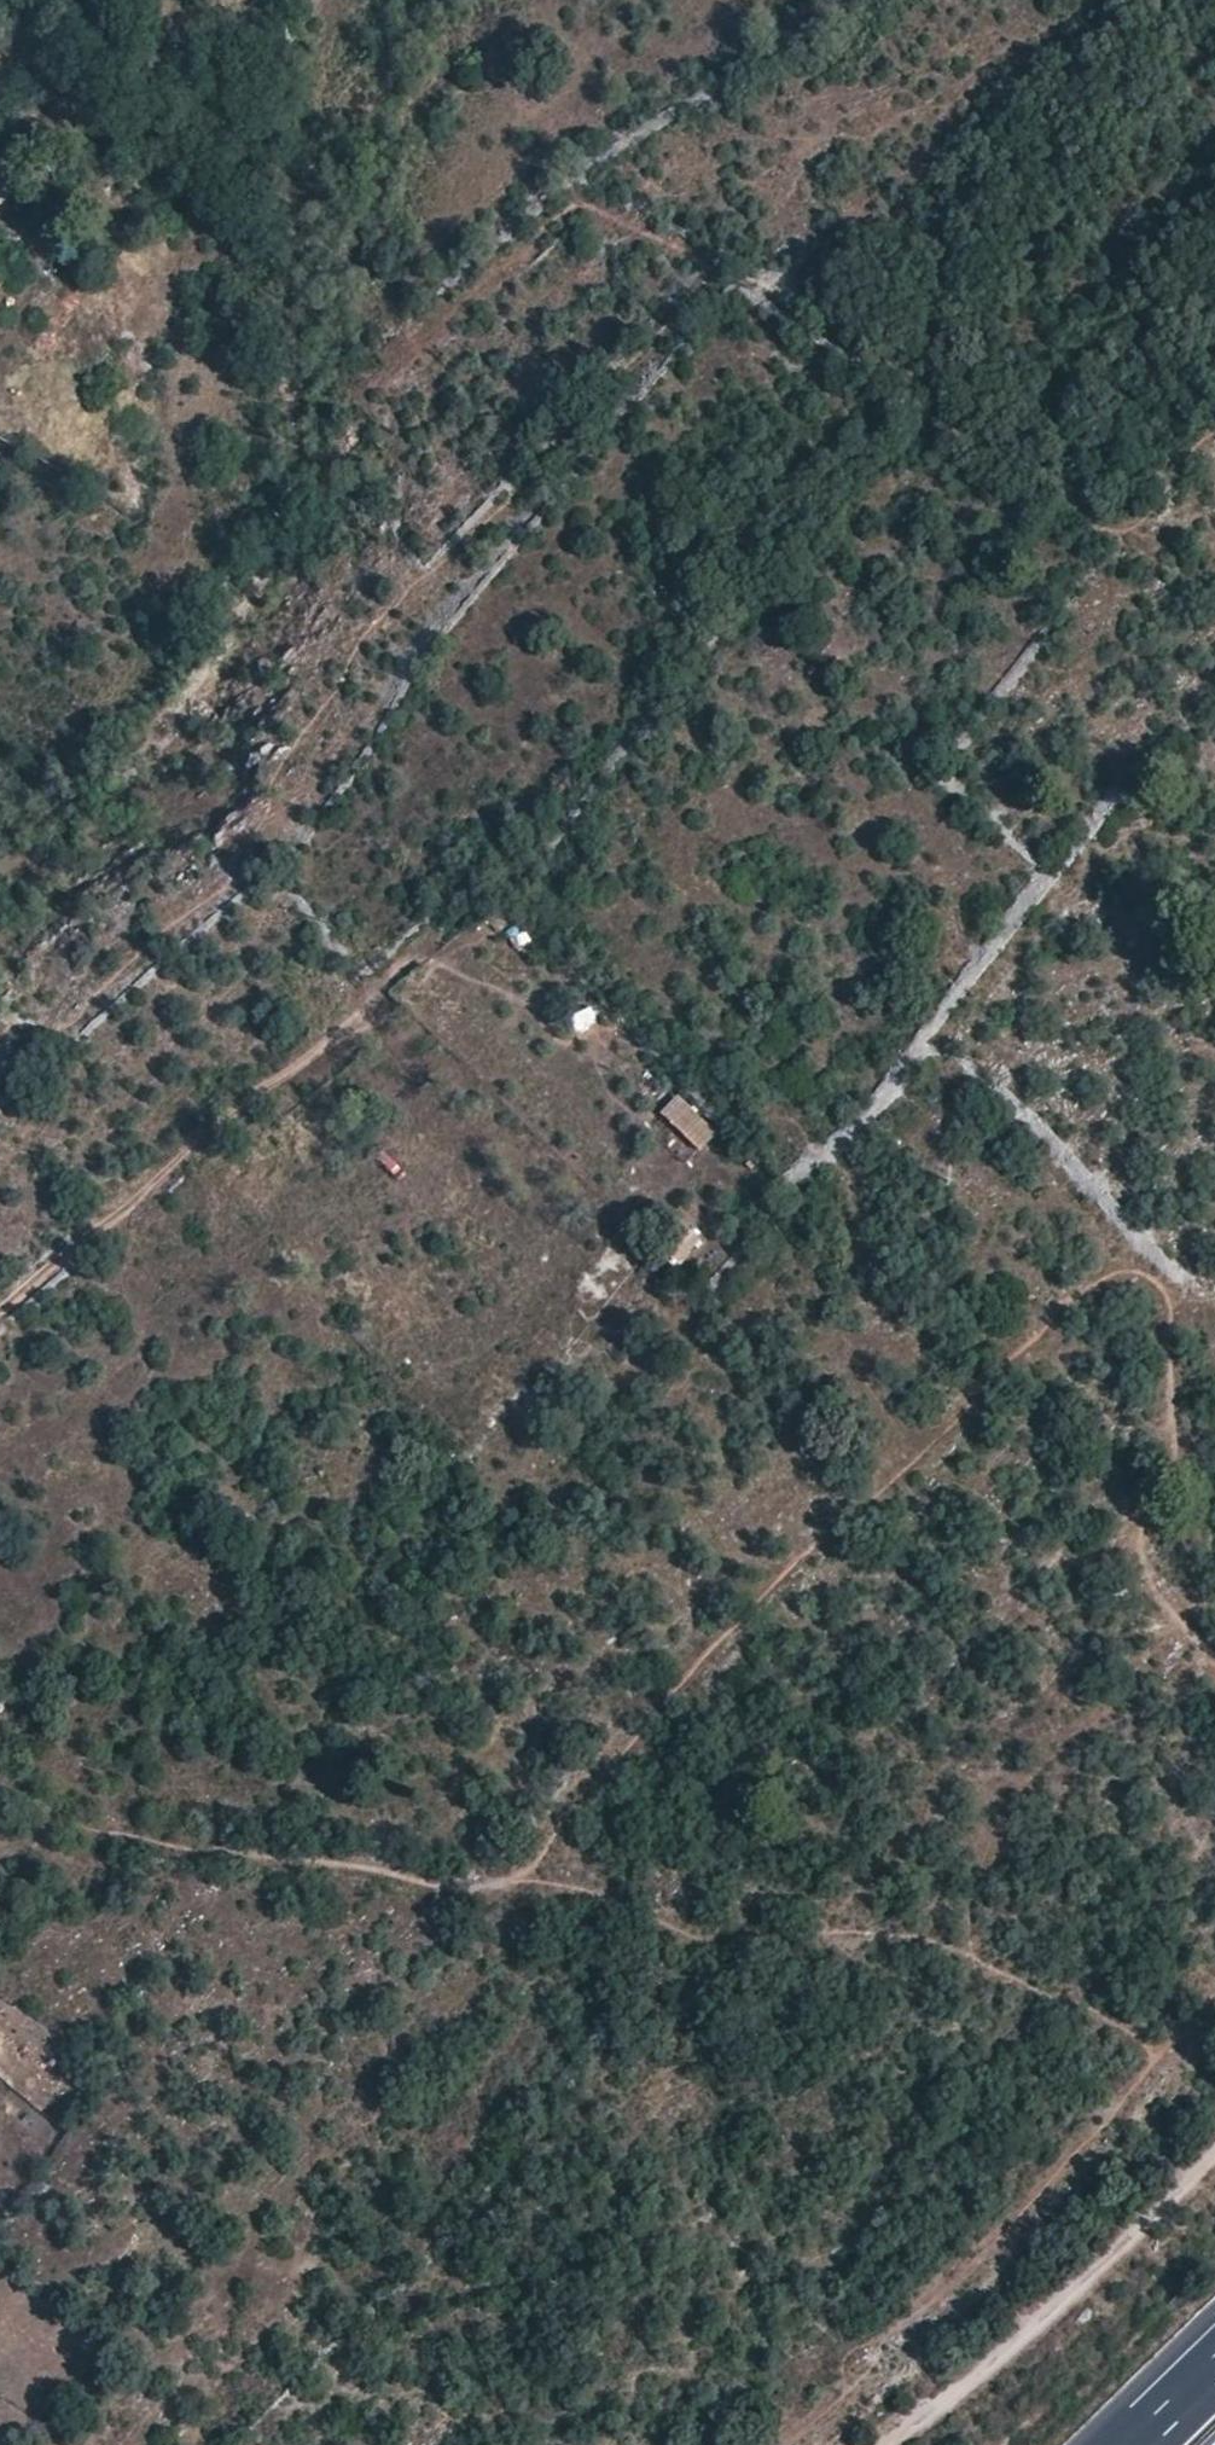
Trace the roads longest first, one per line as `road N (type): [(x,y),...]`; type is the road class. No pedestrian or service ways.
road 1 (track): [(505,1888),(690,1677),(872,1494),(1007,1379),(1081,1287),(1118,1271),(1159,1280),(1175,1310),(1151,1549),(1162,1593),(1214,1655)]
road 2 (track): [(0,1785),(95,1826),(173,1843),(594,1901),(727,1934),(908,1930),(1125,2026),(1160,2056)]
road 3 (track): [(0,1309),(426,947),(626,1129)]
road 4 (unclassified): [(1214,2110),(1045,2302),(869,2444)]
road 5 (track): [(0,1464),(102,1391),(230,1258),(218,1201),(186,1154)]

